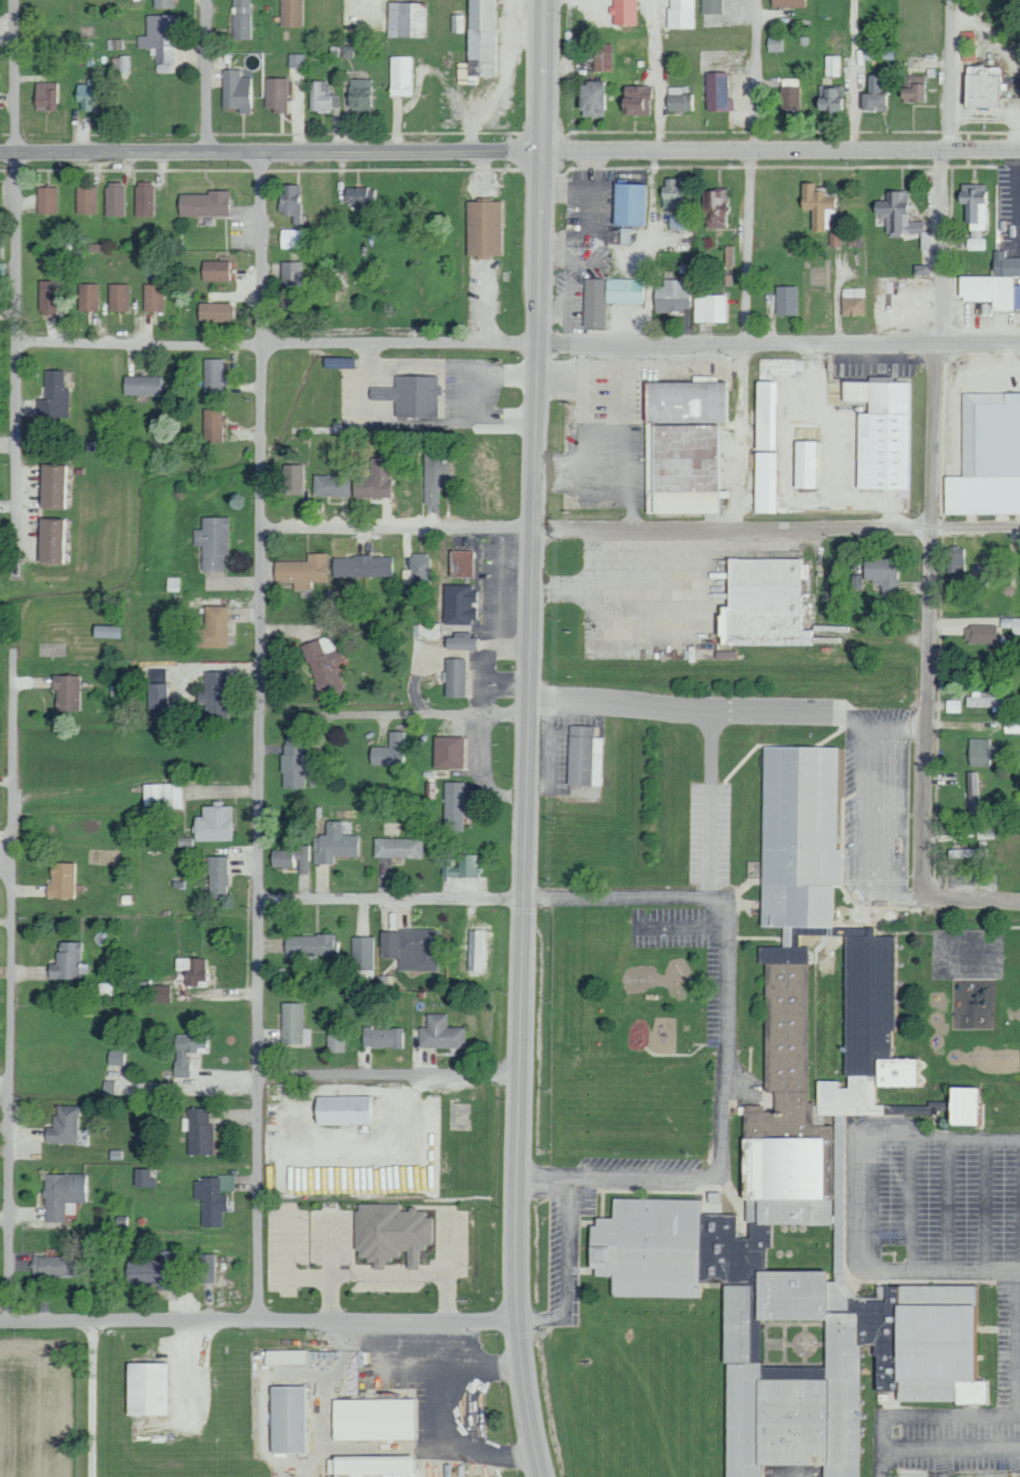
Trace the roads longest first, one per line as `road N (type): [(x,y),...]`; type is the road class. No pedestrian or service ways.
road 1 (secondary): [(542,1476),(522,1374),(515,1268),(543,151)]
road 2 (residential): [(261,1319),(264,152)]
road 3 (tertiary): [(1019,151),(0,152)]
road 4 (residential): [(1019,342),(22,344)]
road 5 (residential): [(22,344),(10,1317)]
road 6 (residential): [(1019,532),(266,529)]
road 7 (residential): [(931,886),(923,856),(946,151)]
road 8 (residential): [(518,1320),(0,1317)]
road 9 (residential): [(517,1177),(711,1177),(720,1168),(733,916),(723,901)]
road 10 (residential): [(751,151),(739,531)]
road 11 (residential): [(259,897),(523,905)]
road 12 (residential): [(518,1074),(256,1078)]
road 13 (residential): [(723,901),(523,905)]
road 14 (residential): [(21,329),(19,152)]
road 15 (residential): [(529,713),(369,716)]
road 16 (residential): [(94,1318),(93,1476)]
road 17 (residential): [(212,152),(209,0)]
road 18 (residential): [(19,152),(17,0)]
road 19 (residential): [(946,151),(952,0)]
road 20 (residential): [(751,151),(755,0)]
road 21 (secondary): [(543,151),(545,0)]

